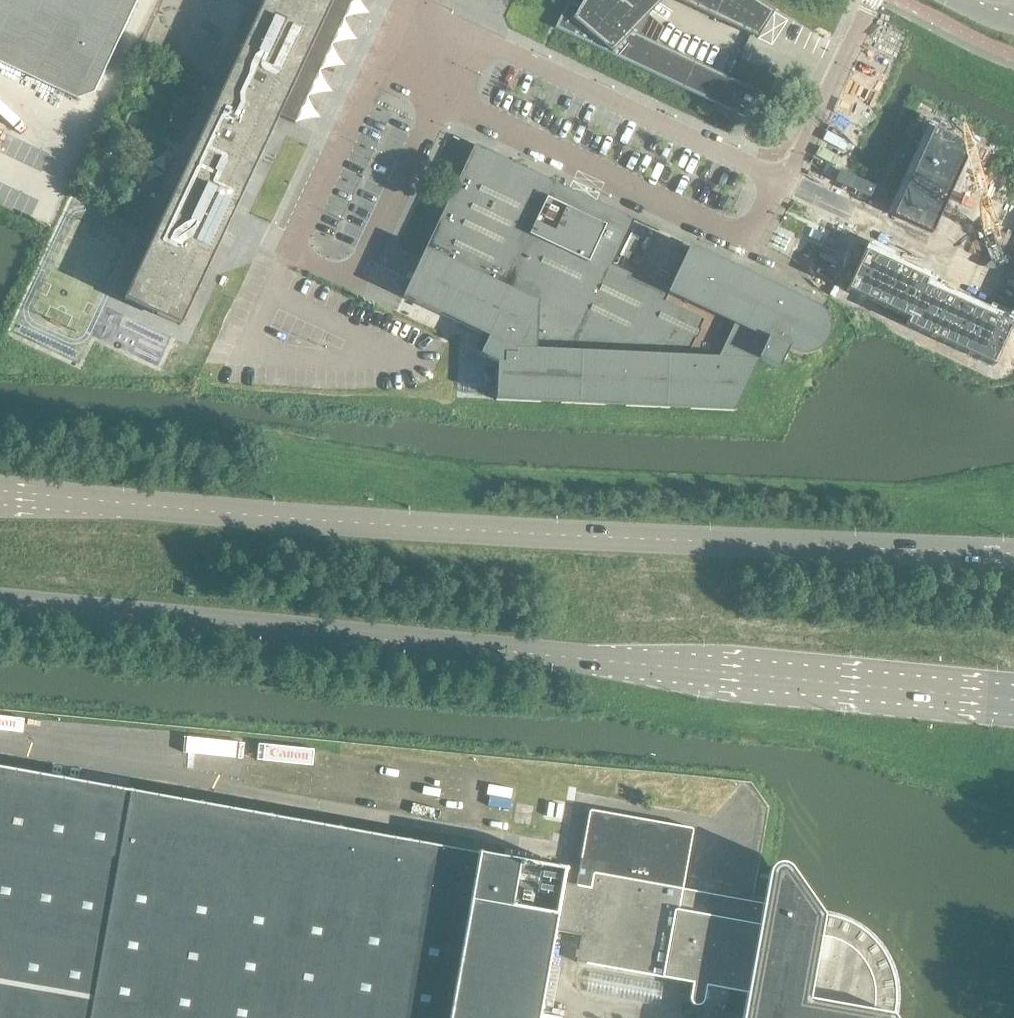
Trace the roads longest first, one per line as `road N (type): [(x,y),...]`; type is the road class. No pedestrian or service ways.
road 1 (primary): [(0,600),(1013,700)]
road 2 (primary): [(1013,553),(640,539),(0,493)]
road 3 (unclassified): [(443,95),(367,256),(350,269),(319,267),(302,246),(302,226),(378,65)]
road 4 (unclassified): [(786,184),(764,229),(739,235),(443,95)]
road 5 (unclassified): [(471,36),(786,184)]
road 6 (unclassified): [(786,184),(874,0)]

